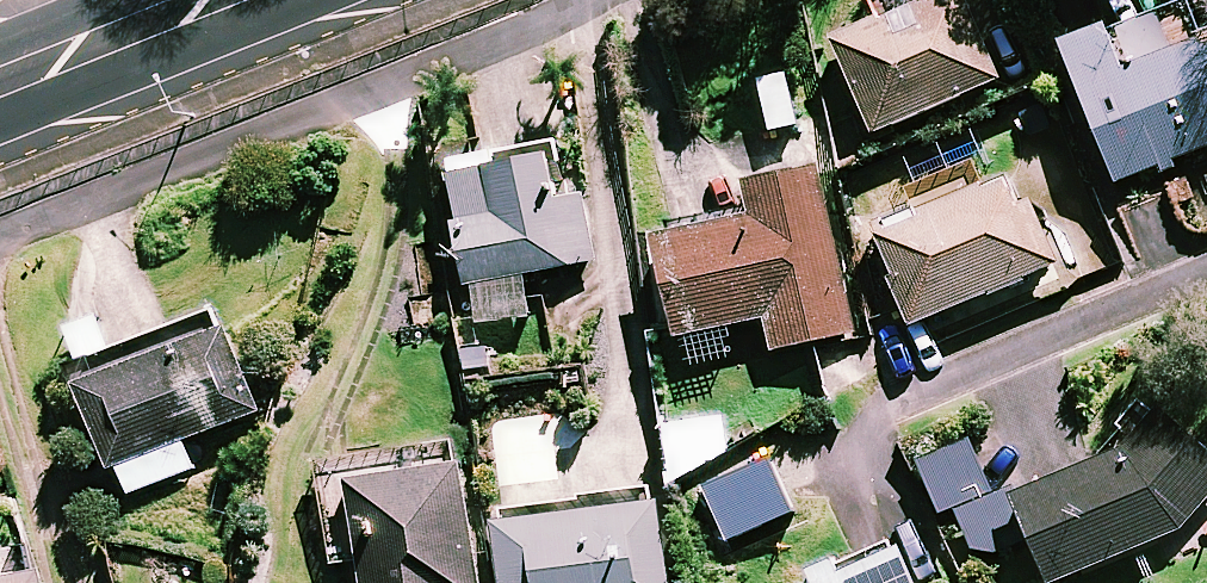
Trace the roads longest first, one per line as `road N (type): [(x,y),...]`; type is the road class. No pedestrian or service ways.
road 1 (residential): [(899,397),(1206,269)]
road 2 (secondary): [(211,0),(0,84)]

